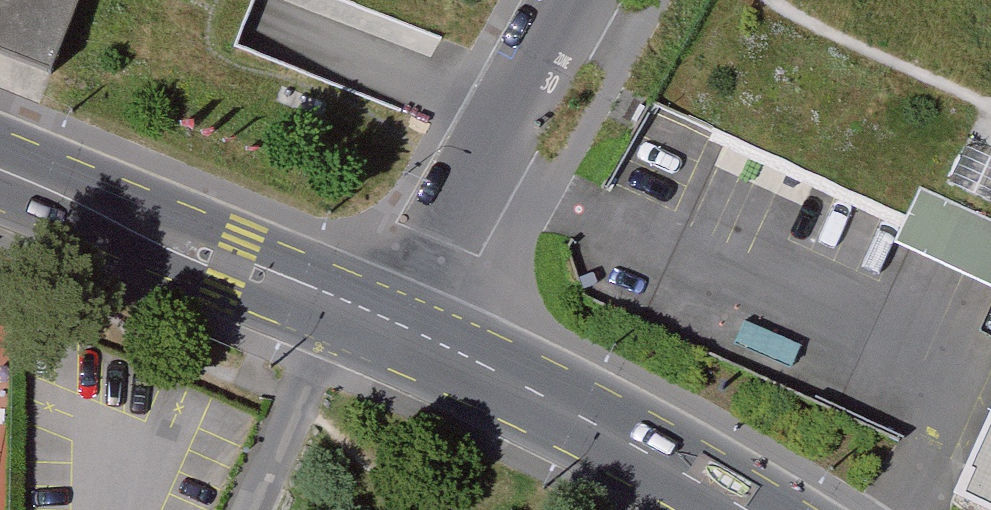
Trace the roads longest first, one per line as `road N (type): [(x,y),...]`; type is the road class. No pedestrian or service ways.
road 1 (secondary): [(410,334),(0,169)]
road 2 (residential): [(594,0),(410,334)]
road 3 (secondary): [(745,509),(410,334)]

